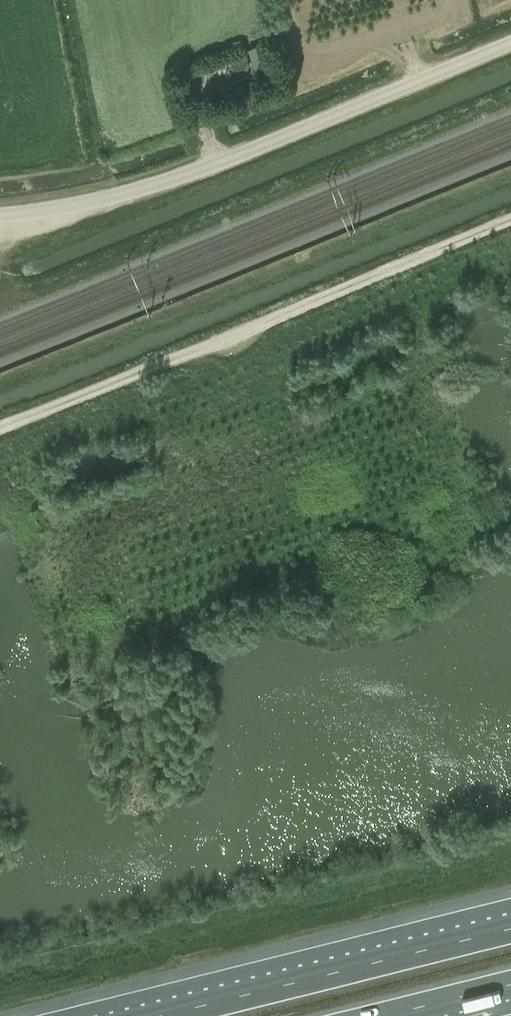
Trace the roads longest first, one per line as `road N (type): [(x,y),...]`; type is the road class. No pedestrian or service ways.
road 1 (track): [(510,218),(0,427)]
road 2 (unclassified): [(0,221),(107,199),(216,164),(510,42)]
road 3 (motorway): [(510,928),(160,1015)]
road 4 (motorway): [(384,1015),(510,985)]

